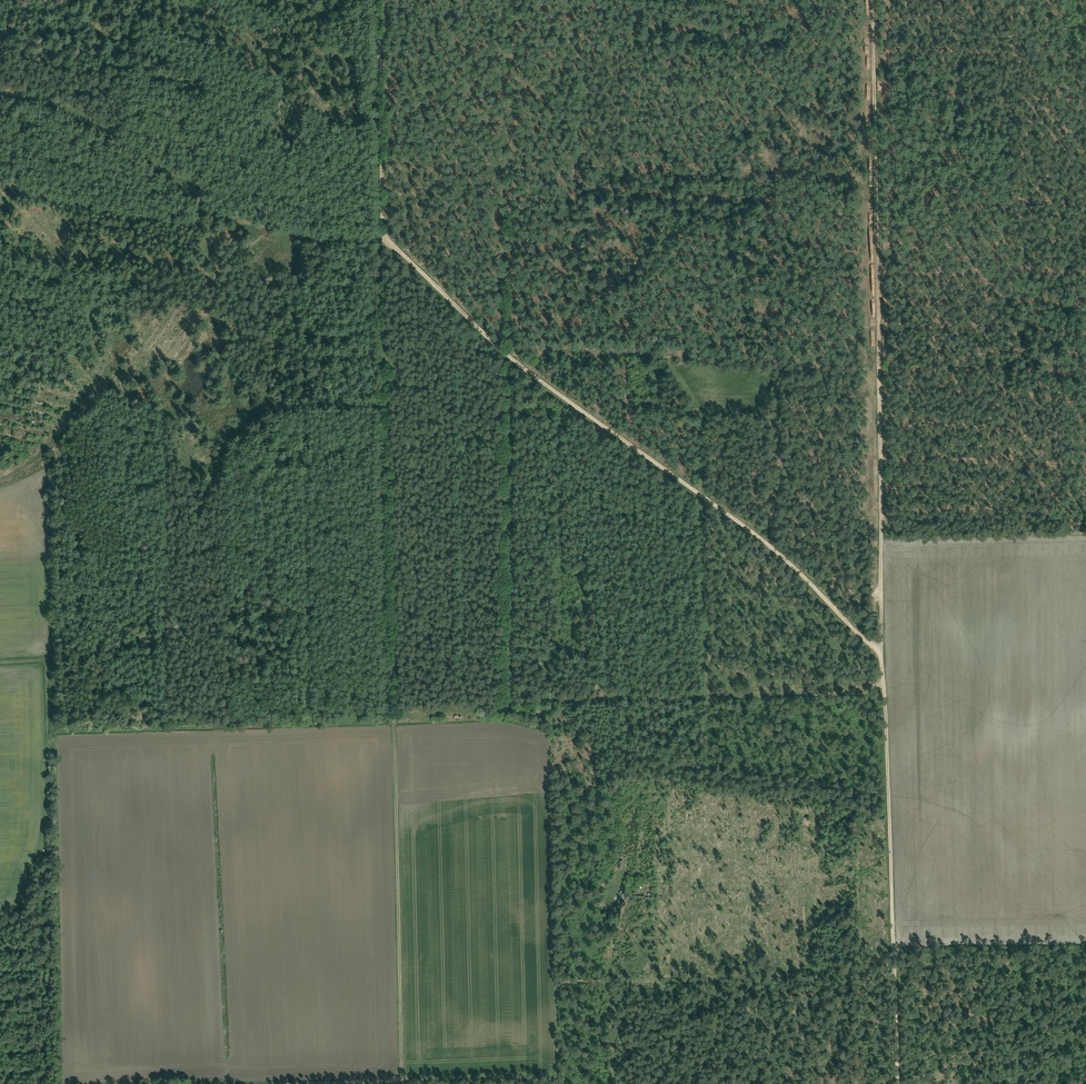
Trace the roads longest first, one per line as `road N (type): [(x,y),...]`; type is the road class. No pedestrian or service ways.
road 1 (track): [(897,1083),(880,647),(383,245)]
road 2 (track): [(285,1083),(397,1079),(402,1069),(395,720)]
road 3 (track): [(386,371),(378,0)]
road 4 (track): [(615,1083),(612,950),(634,899),(620,884)]

